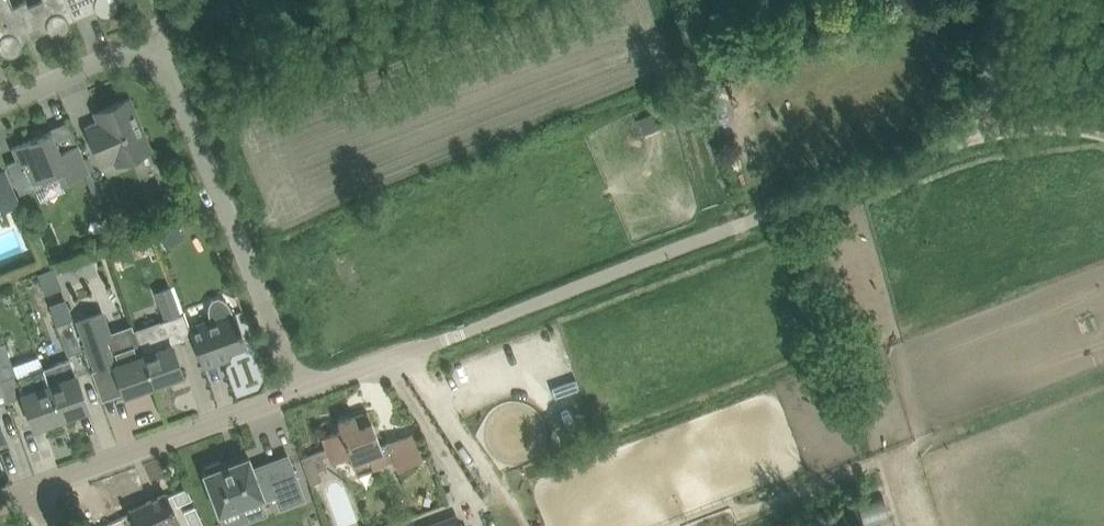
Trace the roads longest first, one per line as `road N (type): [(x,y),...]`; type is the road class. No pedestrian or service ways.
road 1 (unclassified): [(304,384),(954,136),(971,124),(994,69),(1003,0)]
road 2 (unclassified): [(304,384),(163,53),(138,44),(0,84)]
road 3 (unclassified): [(39,483),(304,384)]
road 4 (track): [(1103,135),(994,134),(971,124)]

